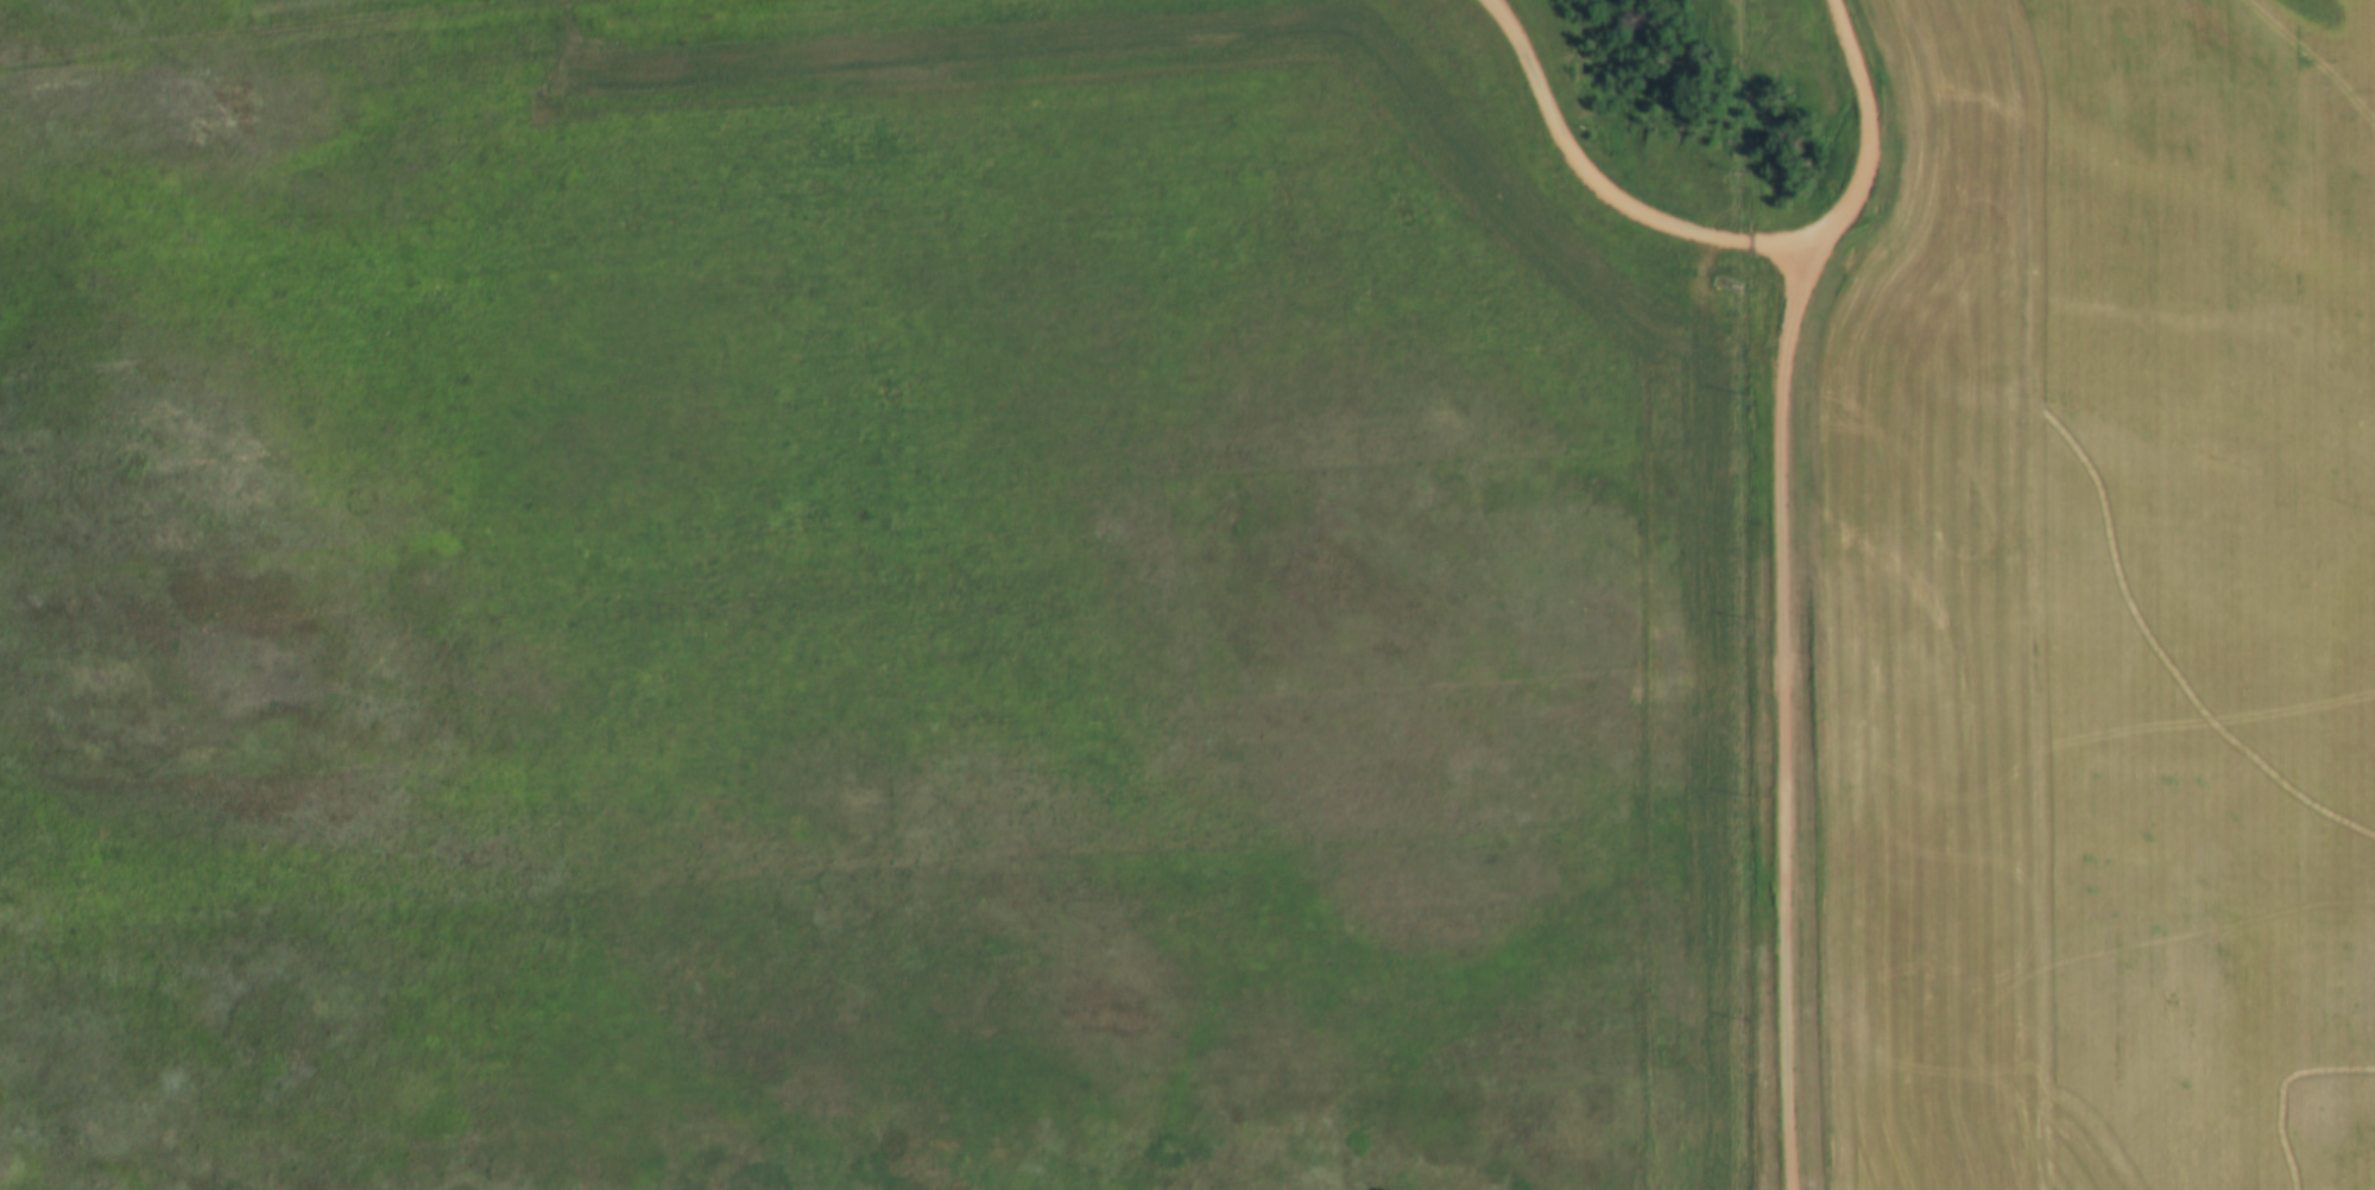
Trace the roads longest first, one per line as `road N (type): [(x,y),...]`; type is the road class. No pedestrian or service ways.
road 1 (track): [(1700,235),(1689,293),(1692,354),(1708,429),(1727,815),(1712,1189)]

